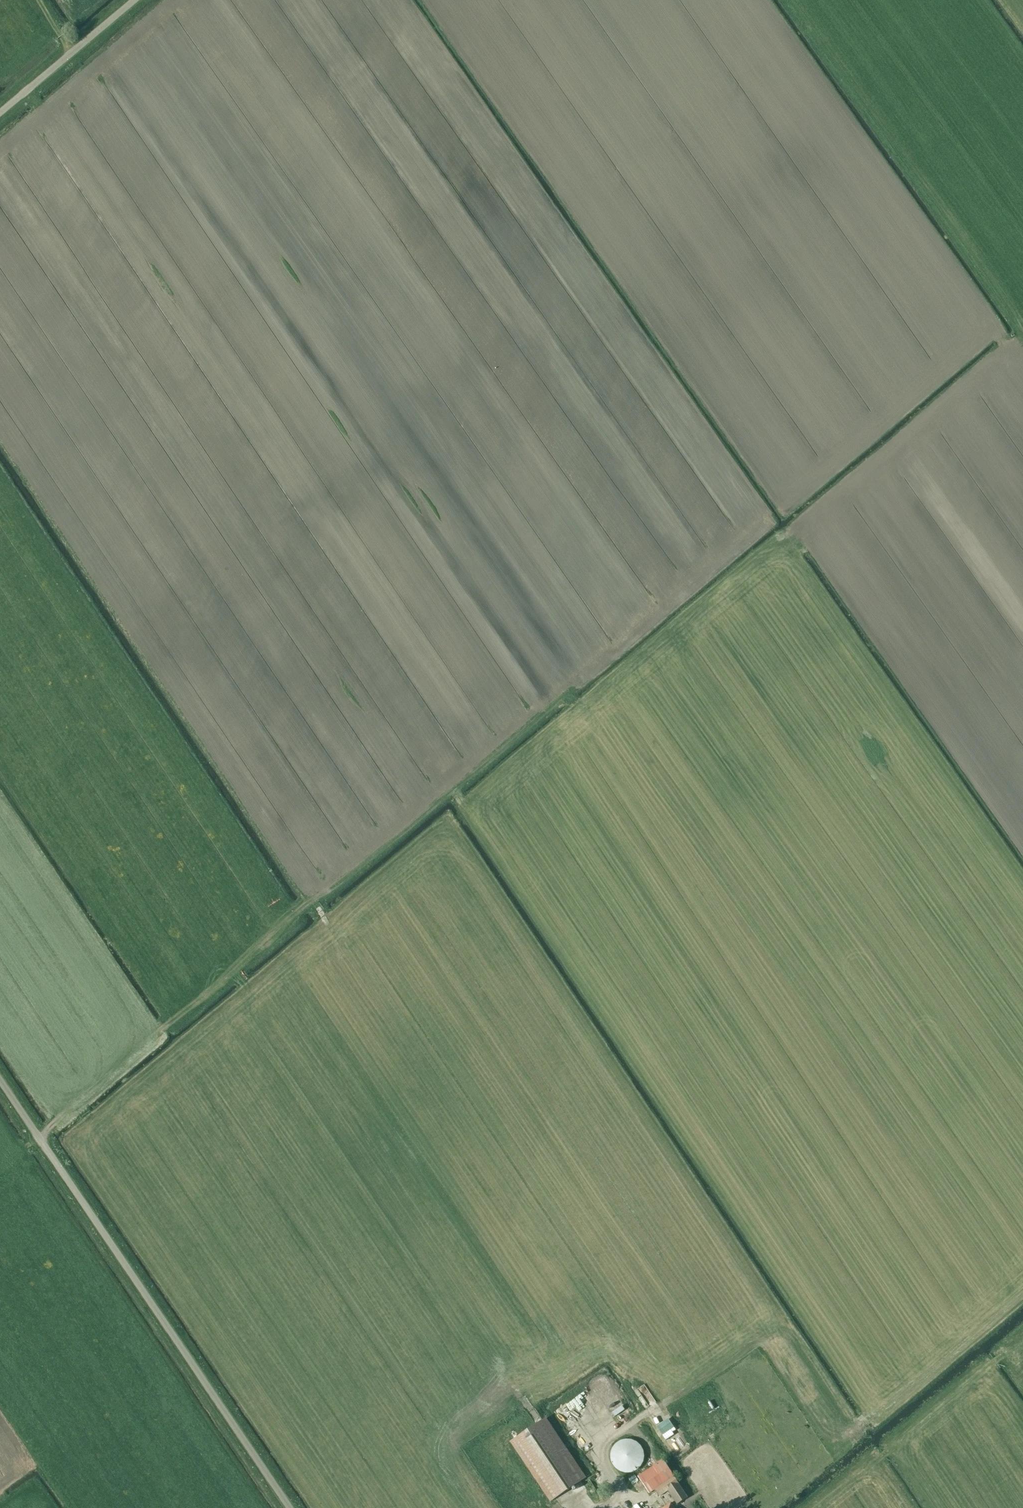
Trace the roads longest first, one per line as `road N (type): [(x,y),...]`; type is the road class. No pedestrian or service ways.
road 1 (unclassified): [(289,1507),(0,1080)]
road 2 (unclassified): [(0,112),(134,0)]

